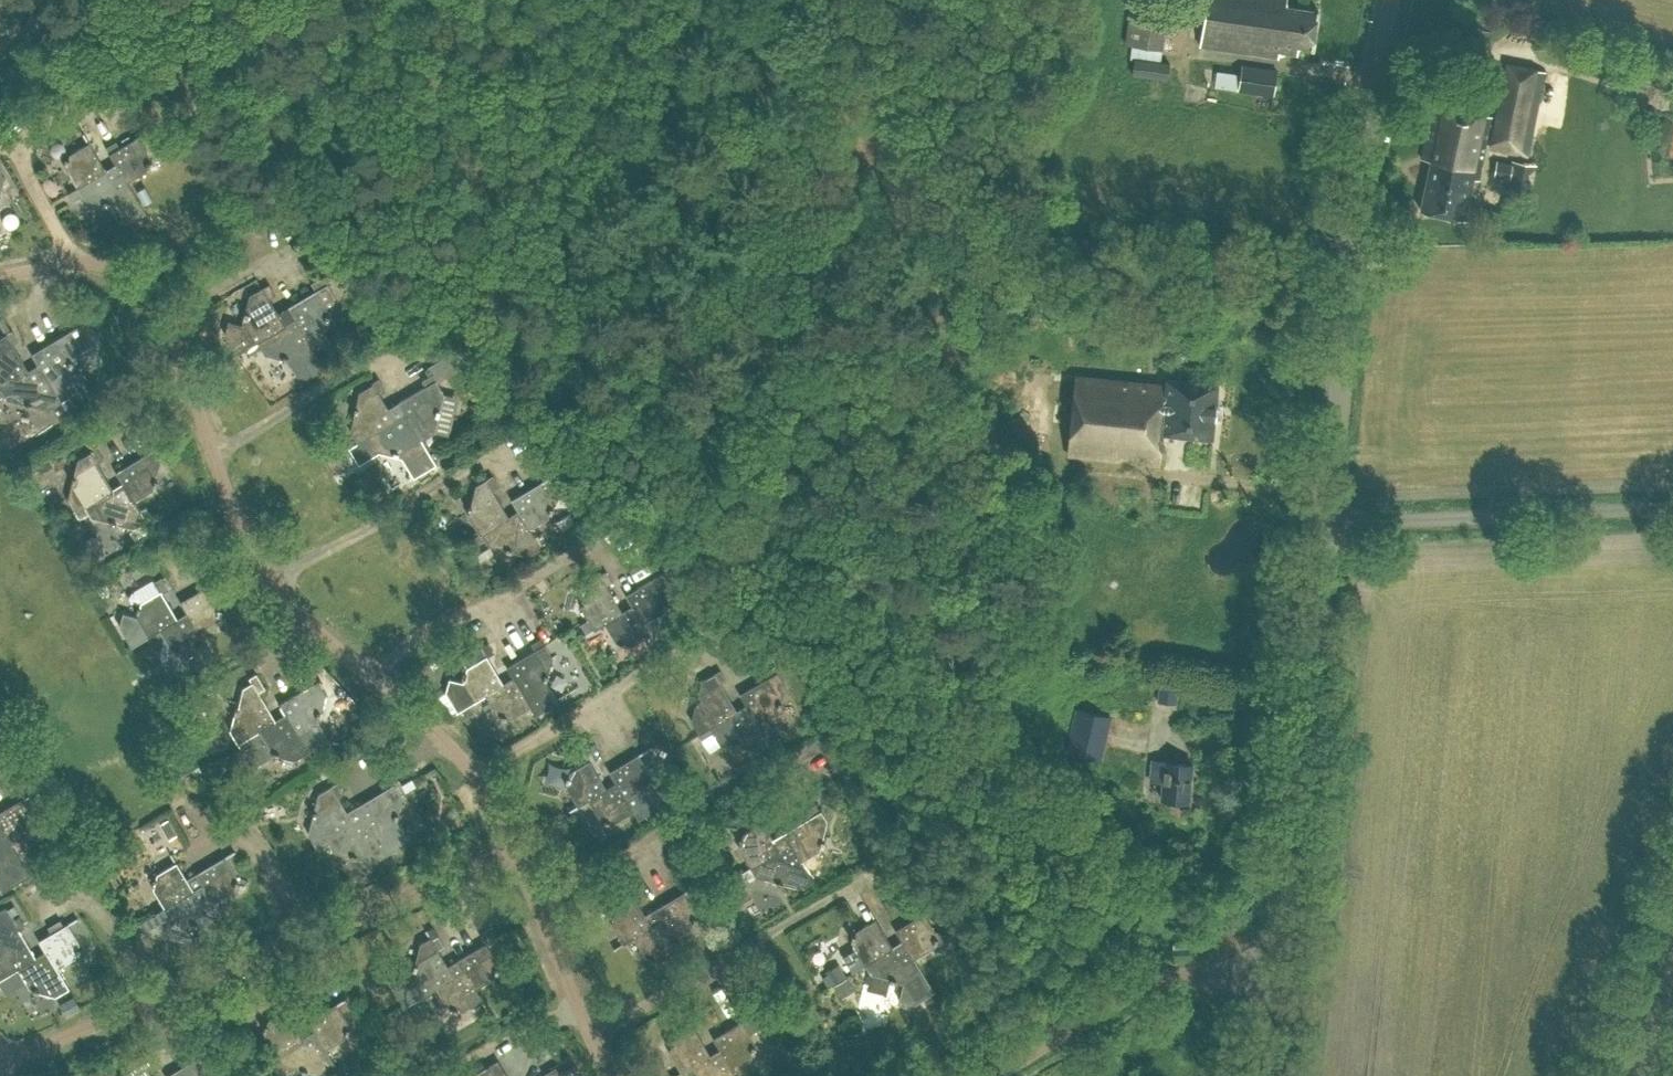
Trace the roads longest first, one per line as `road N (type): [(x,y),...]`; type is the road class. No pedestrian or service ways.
road 1 (unclassified): [(1327,520),(1353,239),(1388,0)]
road 2 (unclassified): [(1277,985),(1327,520)]
road 3 (unclassified): [(1327,520),(1672,504)]
road 4 (unclassified): [(985,1075),(1136,988),(1201,976),(1277,985)]

